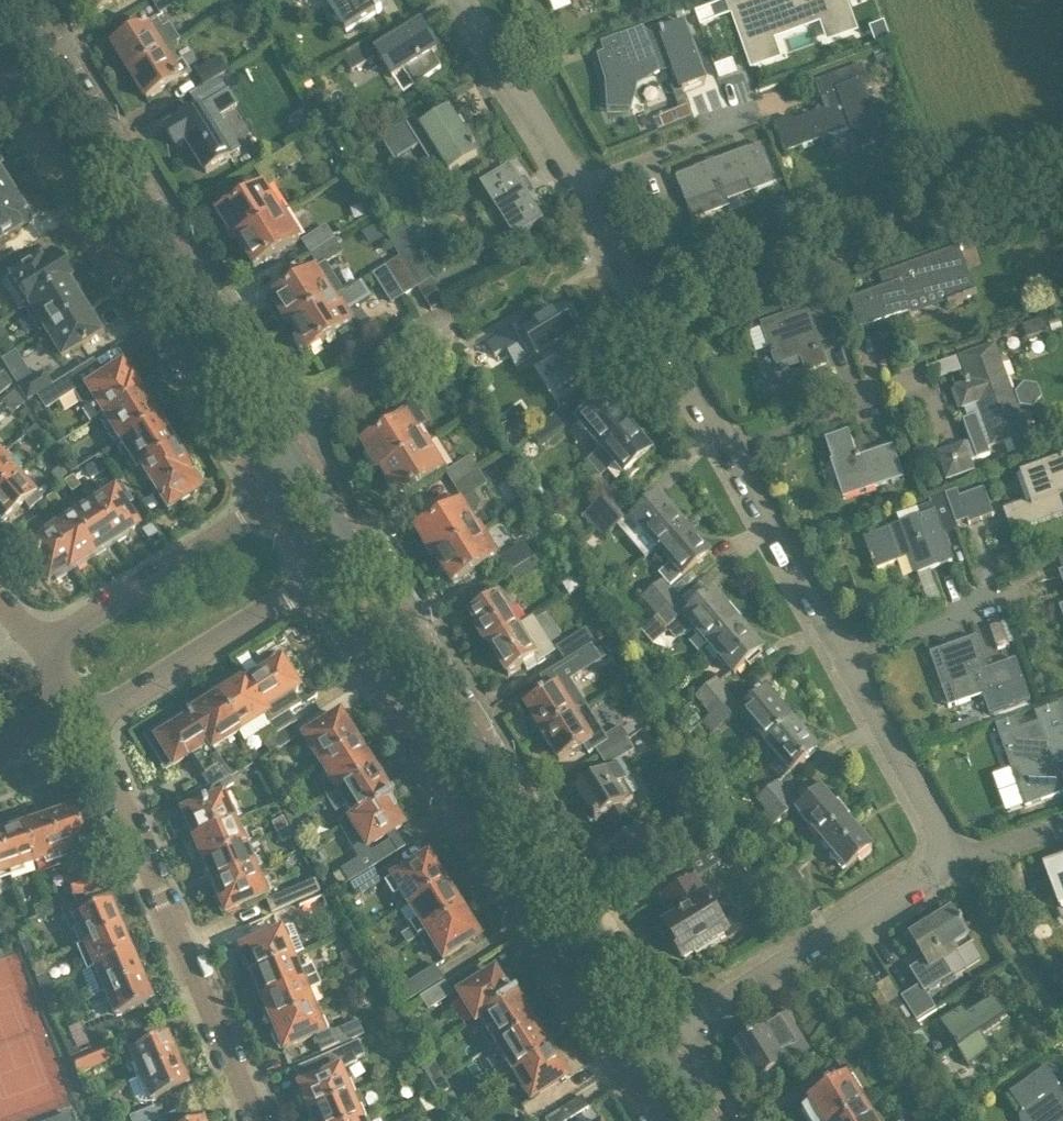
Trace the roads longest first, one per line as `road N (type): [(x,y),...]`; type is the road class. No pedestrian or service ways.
road 1 (tertiary): [(666,1040),(359,548)]
road 2 (tertiary): [(322,573),(628,1065)]
road 3 (tertiary): [(285,434),(25,0)]
road 4 (tertiary): [(0,65),(247,457)]
road 5 (residential): [(257,1120),(84,717)]
road 6 (residential): [(666,1040),(947,861)]
road 7 (residential): [(734,454),(578,194)]
road 8 (residential): [(84,717),(322,573)]
road 9 (residential): [(275,502),(43,652)]
road 10 (residential): [(849,662),(734,454)]
road 11 (residential): [(578,194),(462,0)]
road 12 (residential): [(947,861),(939,819),(849,662)]
road 13 (residential): [(285,434),(454,332)]
road 14 (residential): [(578,194),(755,116)]
road 15 (residential): [(734,454),(886,394)]
road 16 (residential): [(849,662),(994,602)]
road 17 (residential): [(947,861),(1062,822)]

